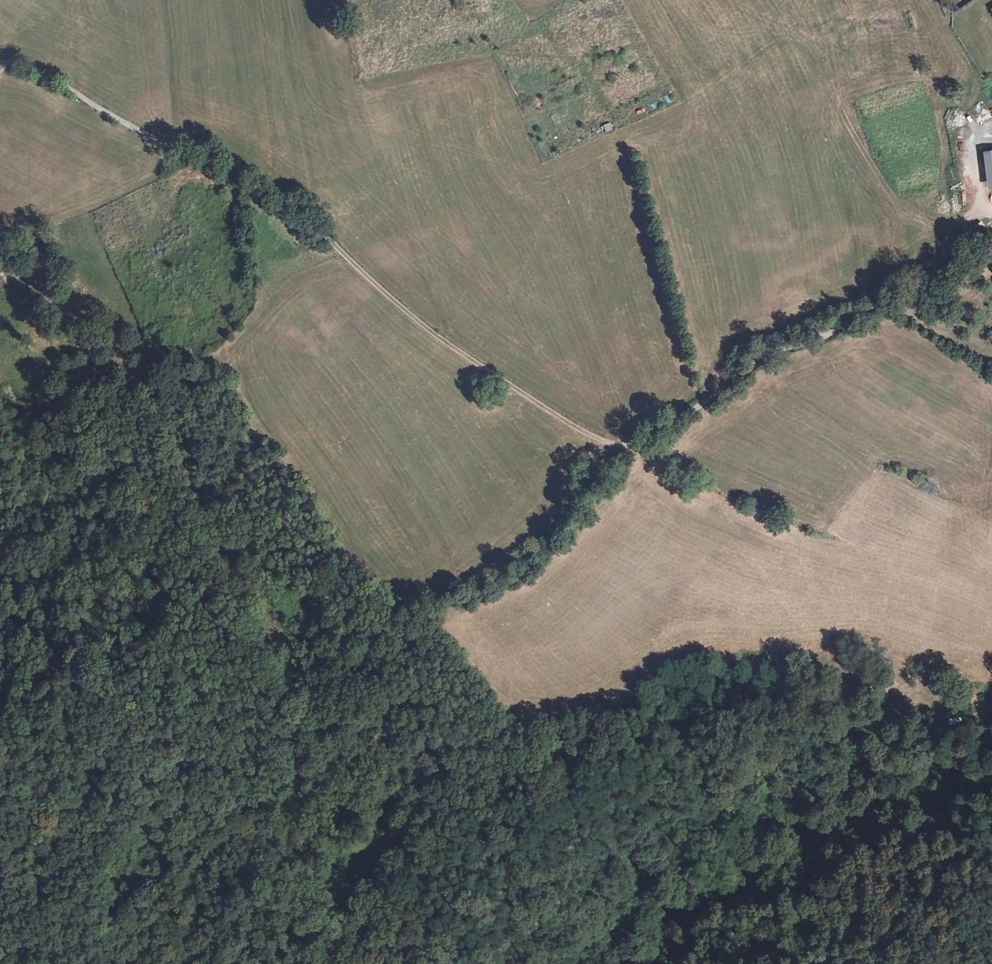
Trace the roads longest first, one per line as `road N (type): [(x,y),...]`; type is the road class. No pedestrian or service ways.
road 1 (track): [(0,61),(40,71),(151,137),(238,164),(417,321),(522,395),(616,445),(634,447),(751,363),(827,335),(886,295),(930,282),(991,229)]

